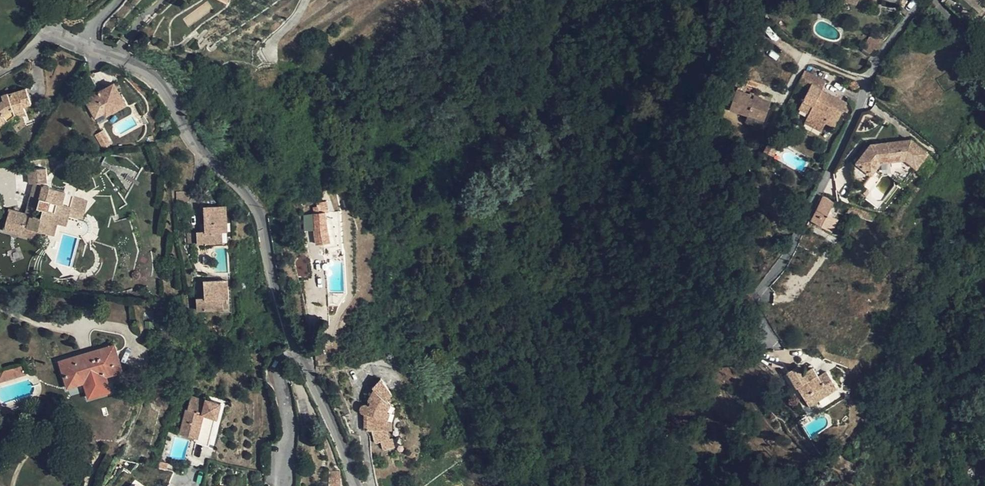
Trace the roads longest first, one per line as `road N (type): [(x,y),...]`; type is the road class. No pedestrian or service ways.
road 1 (residential): [(353,485),(247,190),(185,125),(172,88),(147,58),(102,44)]
road 2 (residential): [(102,44),(57,26),(0,77)]

